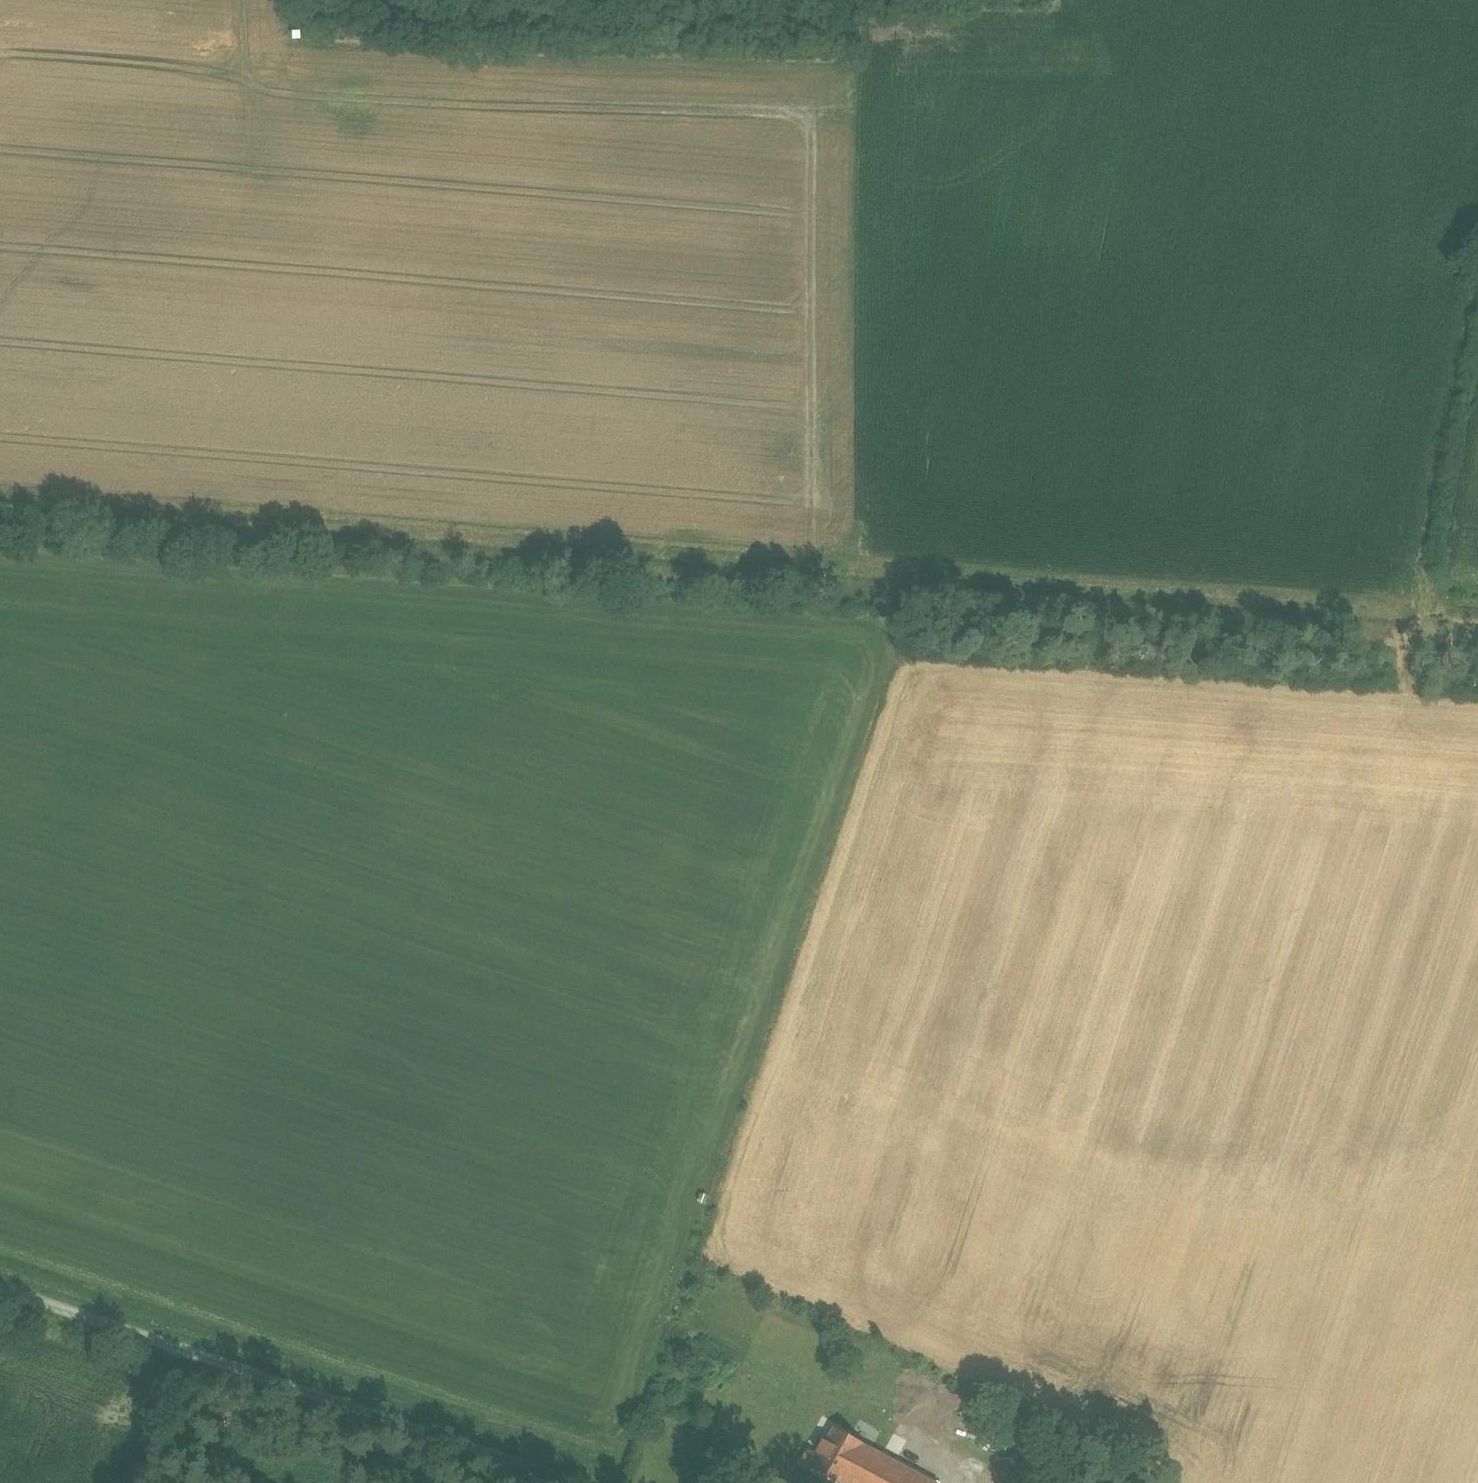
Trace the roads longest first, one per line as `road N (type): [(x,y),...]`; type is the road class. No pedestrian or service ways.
road 1 (unclassified): [(627,1482),(0,1275)]

